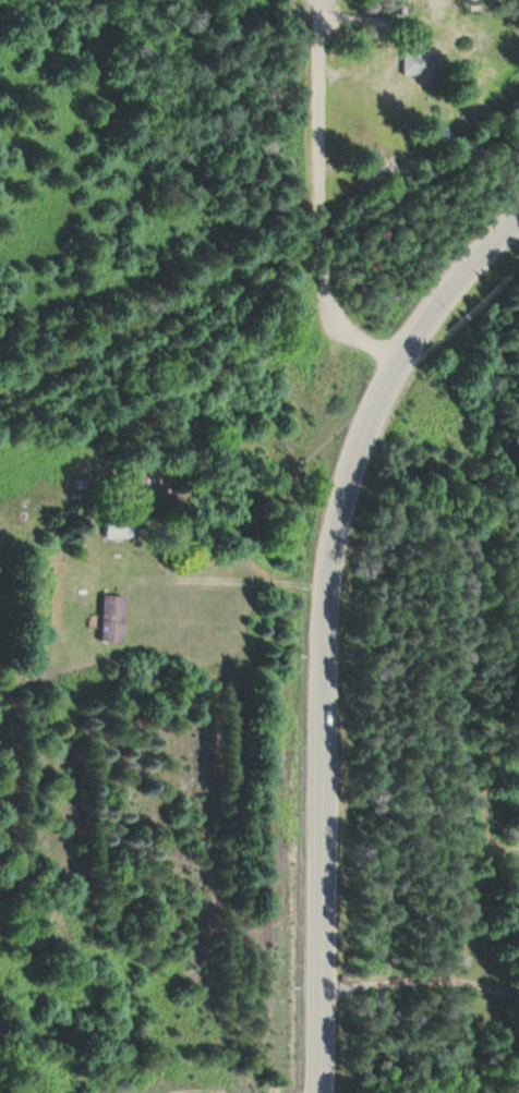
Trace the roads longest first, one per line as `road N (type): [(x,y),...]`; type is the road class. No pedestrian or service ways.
road 1 (residential): [(320,1092),(318,641),(340,495),(434,308),(518,220)]
road 2 (residential): [(400,365),(348,338),(333,321),(316,277),(320,0)]

